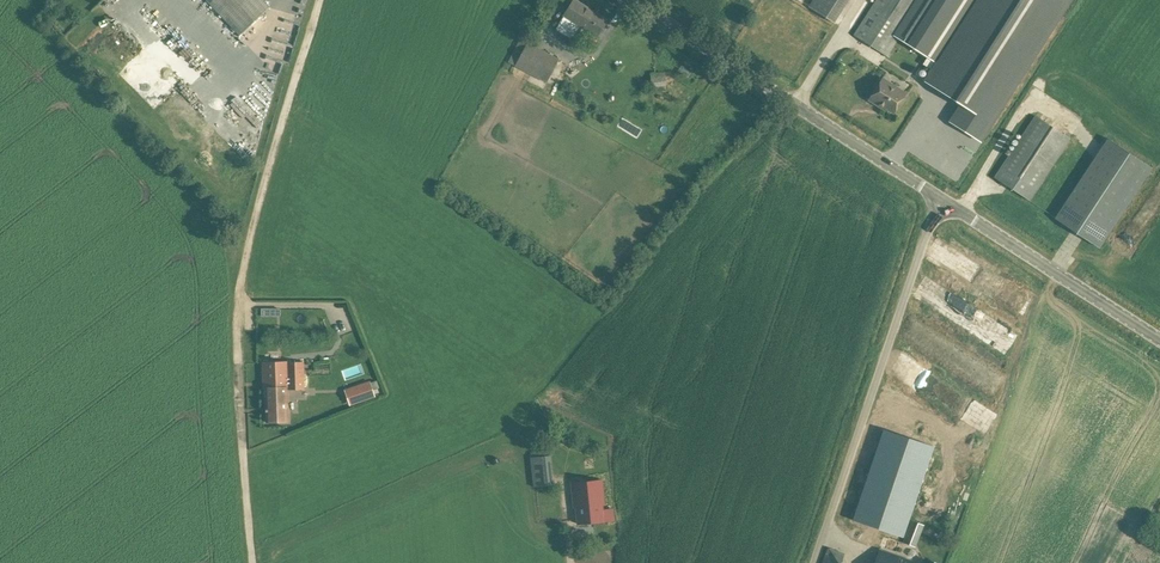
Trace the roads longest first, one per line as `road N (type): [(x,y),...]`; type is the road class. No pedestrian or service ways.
road 1 (track): [(315,0),(244,258),(254,562)]
road 2 (unclassified): [(812,562),(938,194)]
road 3 (tertiary): [(938,194),(635,0)]
road 4 (tertiary): [(1159,337),(938,194)]

